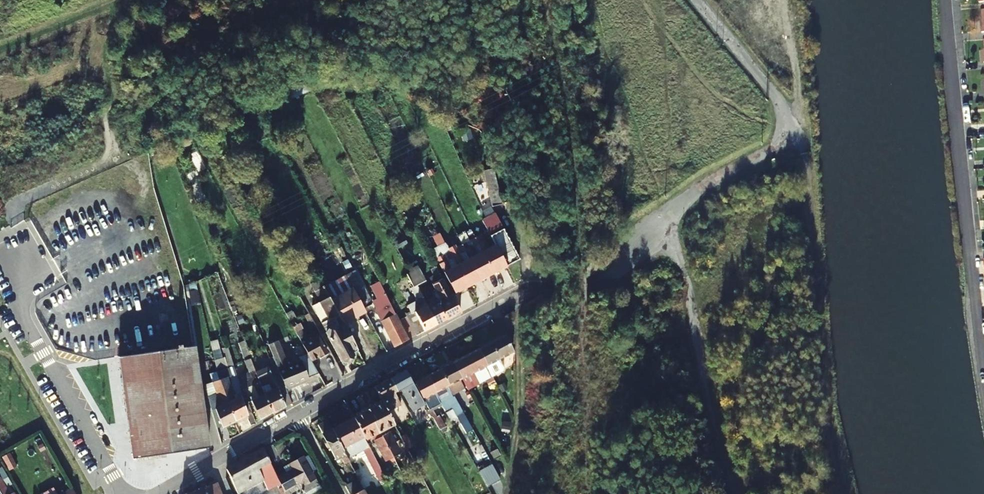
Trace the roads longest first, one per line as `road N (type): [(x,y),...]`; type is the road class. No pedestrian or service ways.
road 1 (residential): [(983,389),(946,0)]
road 2 (unclassified): [(791,126),(764,155),(691,195),(615,271),(587,284),(553,285)]
road 3 (residential): [(553,285),(514,294),(302,414)]
road 4 (track): [(659,224),(685,276),(732,493)]
road 5 (residential): [(302,414),(159,493)]

